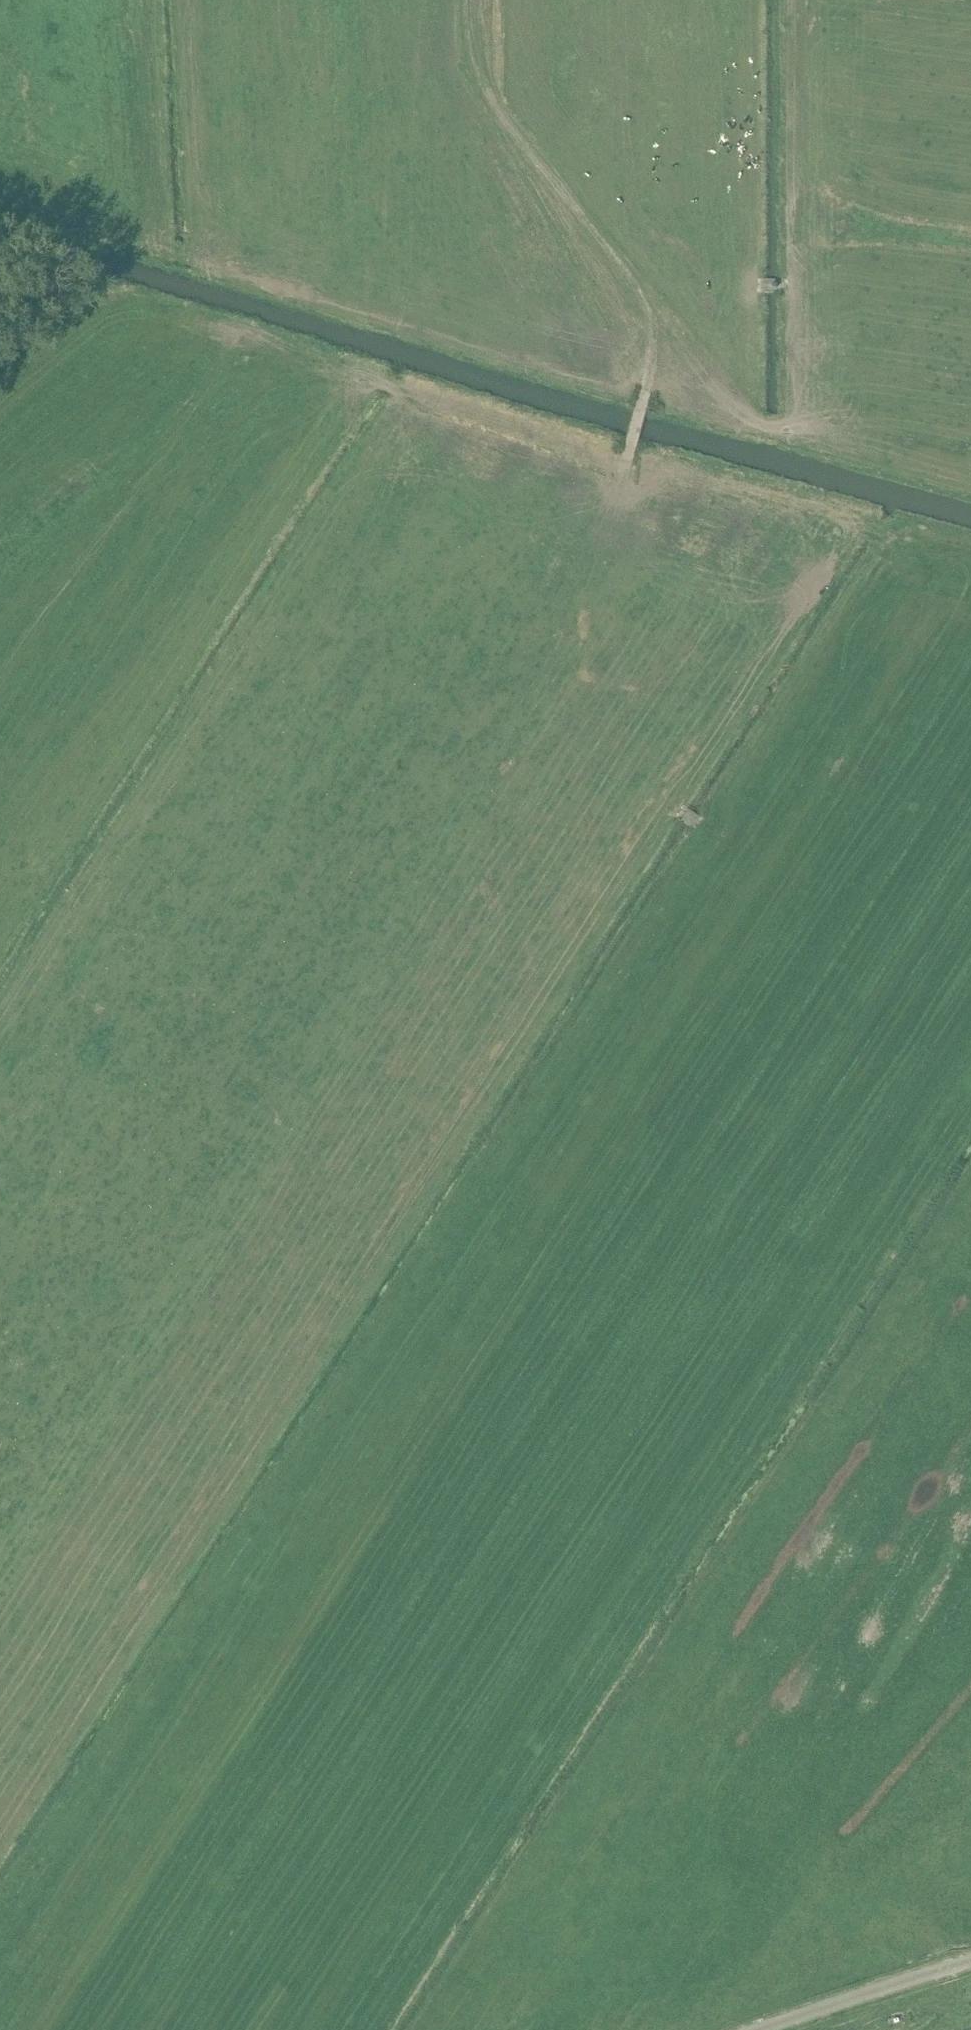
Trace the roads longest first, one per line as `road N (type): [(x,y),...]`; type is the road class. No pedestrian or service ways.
road 1 (tertiary): [(970,1961),(760,2029)]

